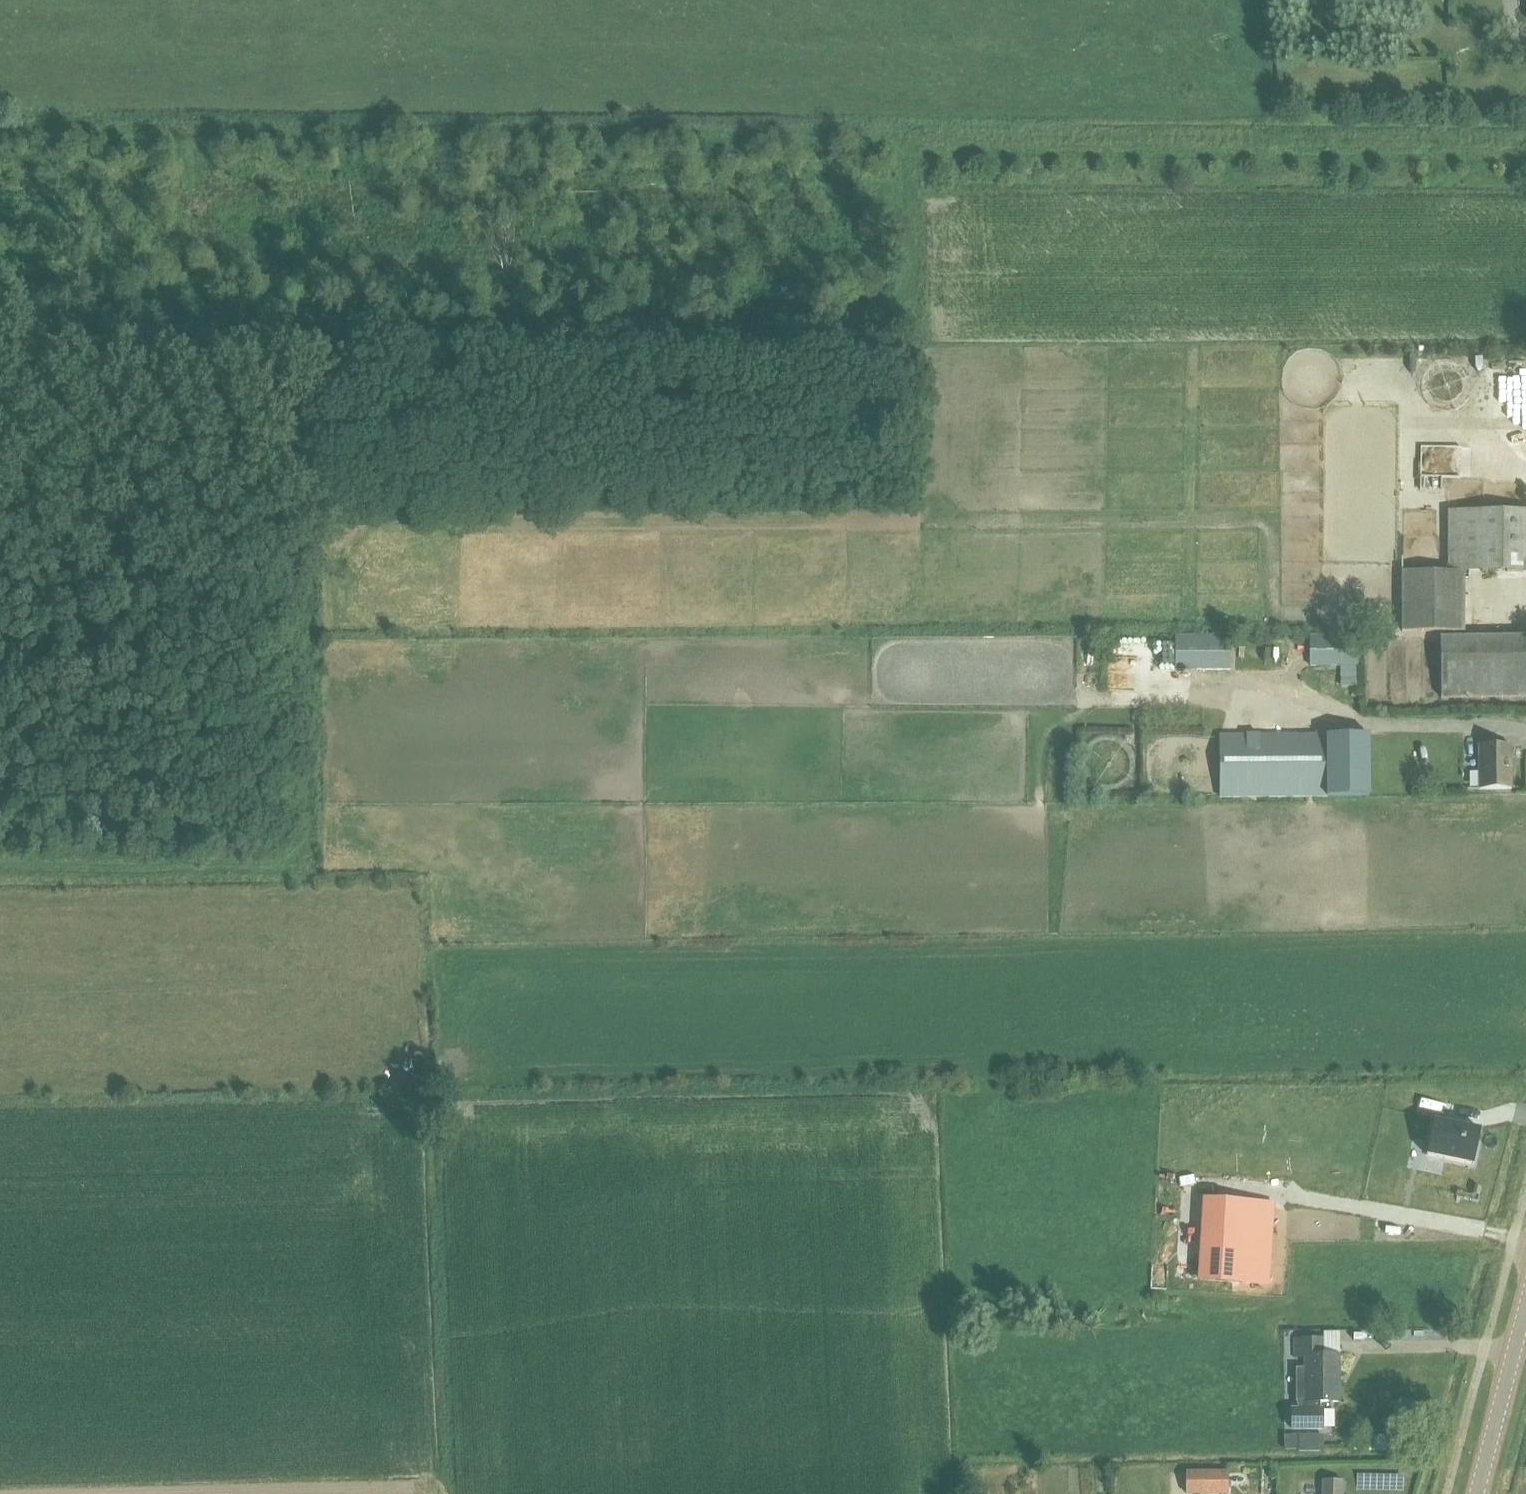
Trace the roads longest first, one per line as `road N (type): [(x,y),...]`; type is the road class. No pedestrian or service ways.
road 1 (tertiary): [(1478,1493),(1525,1307)]

